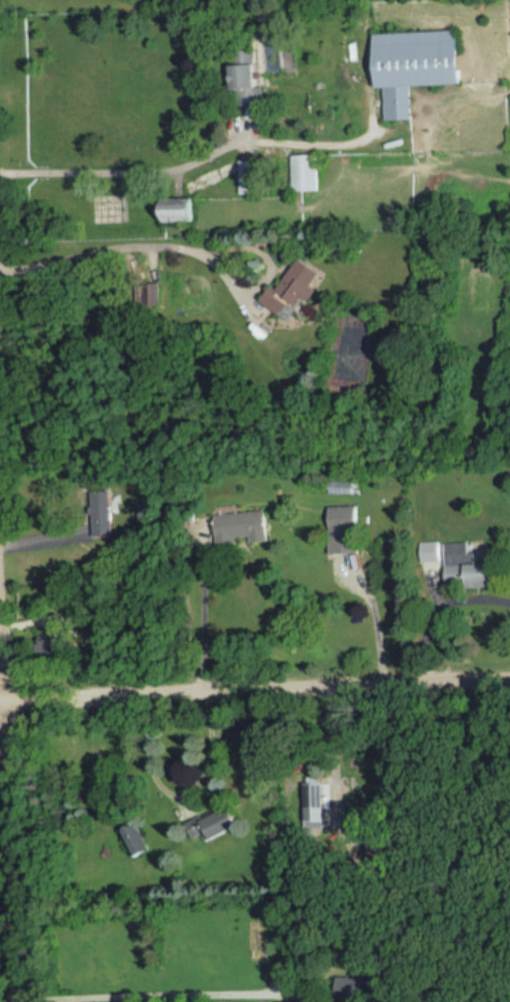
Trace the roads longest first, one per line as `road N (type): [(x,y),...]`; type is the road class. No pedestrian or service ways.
road 1 (residential): [(509,682),(0,698)]
road 2 (residential): [(0,558),(15,1001)]

